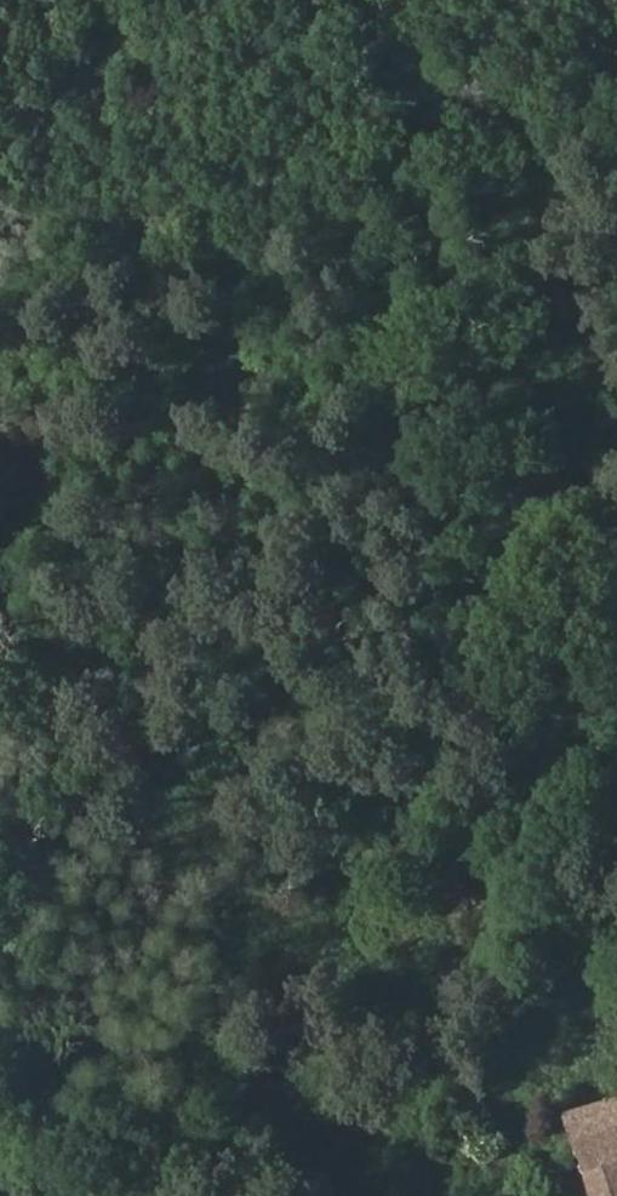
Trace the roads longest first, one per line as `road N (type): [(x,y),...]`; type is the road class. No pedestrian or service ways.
road 1 (track): [(381,0),(616,724)]

